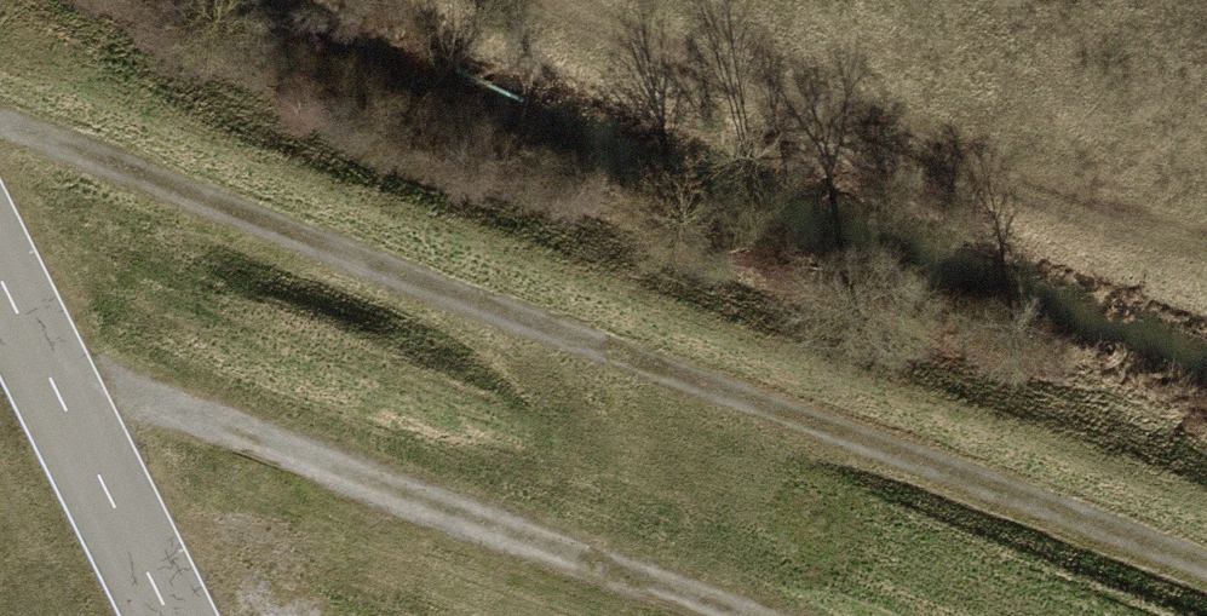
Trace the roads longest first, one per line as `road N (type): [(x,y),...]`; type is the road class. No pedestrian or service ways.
road 1 (track): [(0,114),(1206,560)]
road 2 (track): [(1206,247),(643,58),(522,0)]
road 3 (track): [(730,615),(49,374)]

